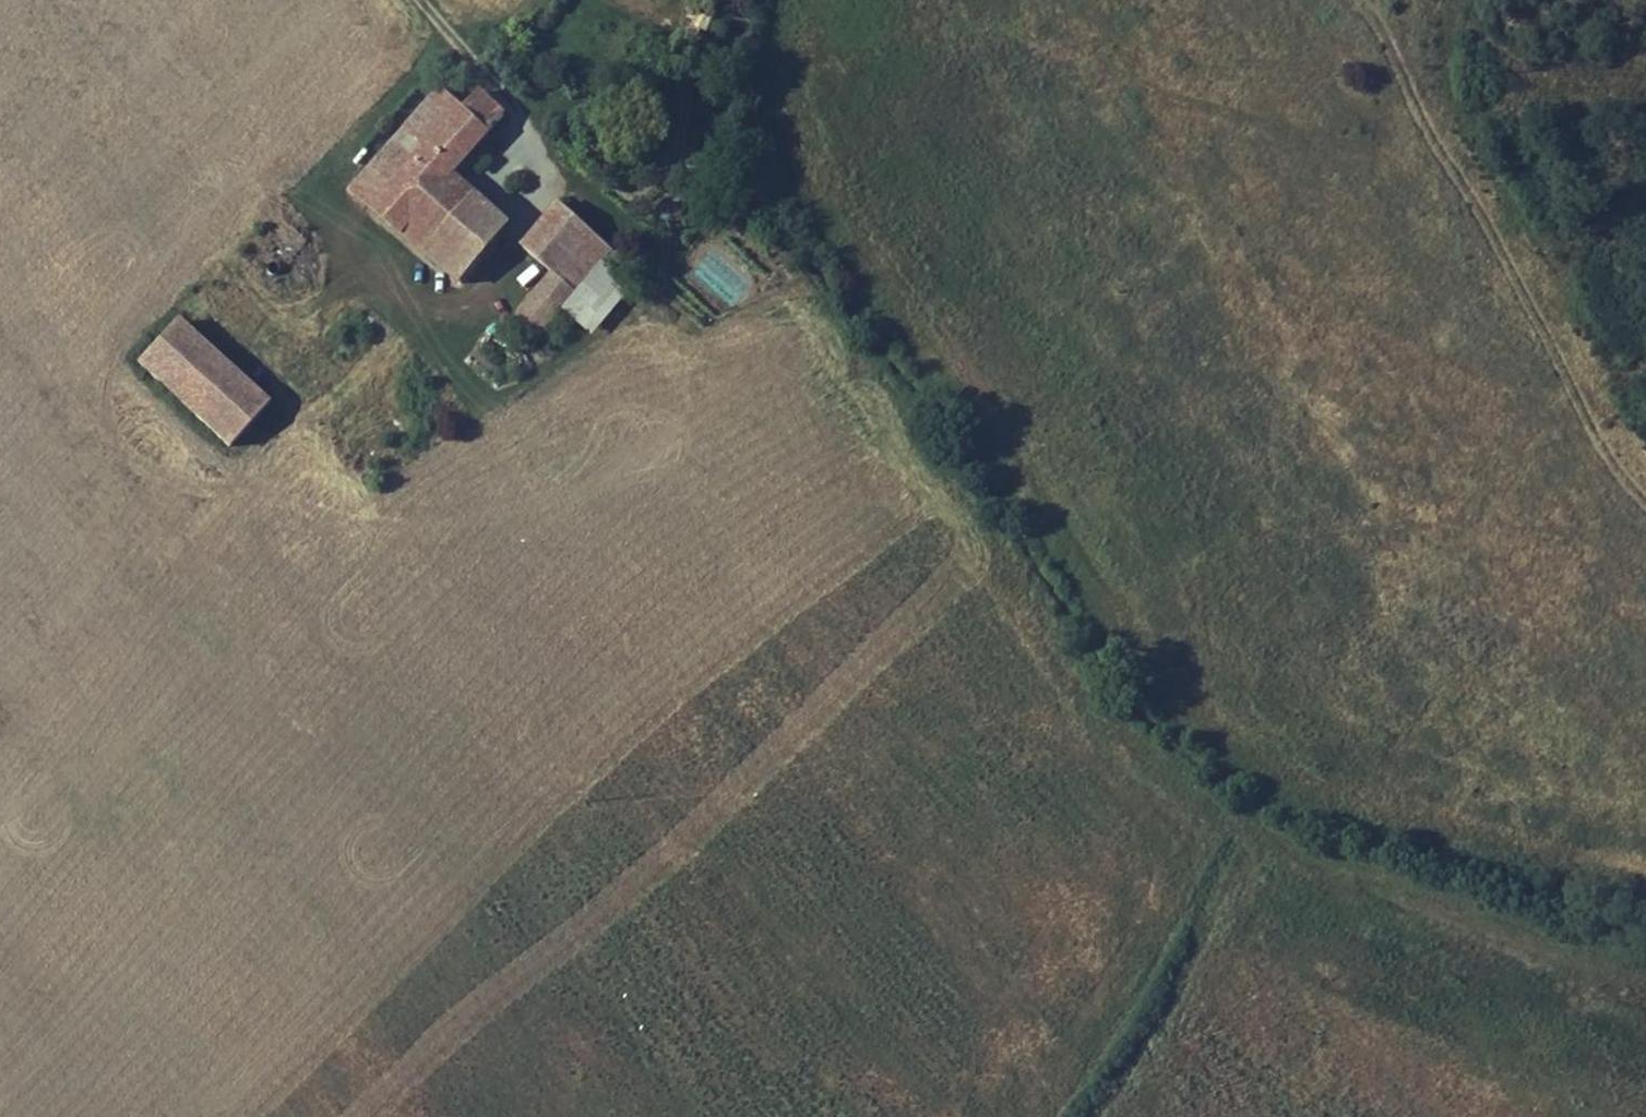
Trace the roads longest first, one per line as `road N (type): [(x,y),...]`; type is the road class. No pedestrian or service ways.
road 1 (track): [(433,0),(525,101),(545,156)]

